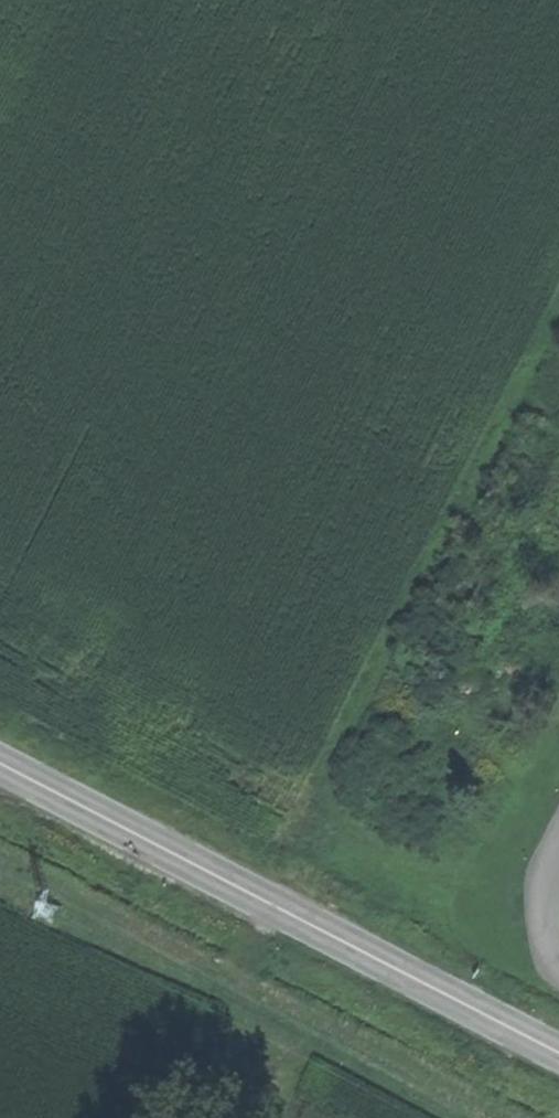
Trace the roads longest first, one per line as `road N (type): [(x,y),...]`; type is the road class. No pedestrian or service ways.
road 1 (secondary): [(0,763),(558,1052)]

